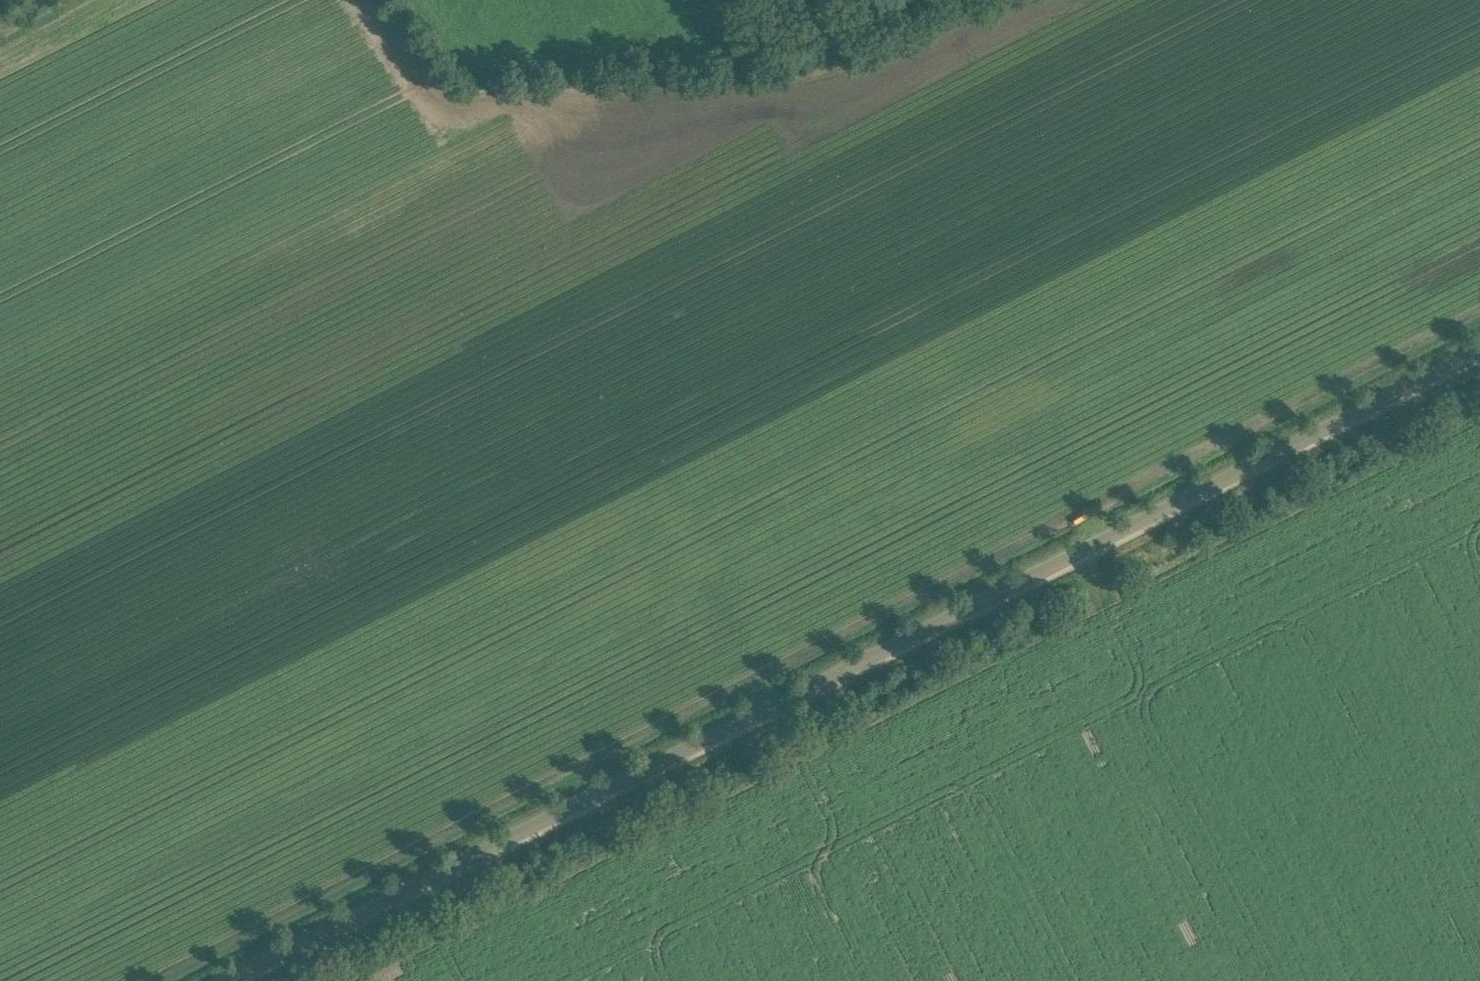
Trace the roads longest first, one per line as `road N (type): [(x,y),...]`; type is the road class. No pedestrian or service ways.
road 1 (unclassified): [(224,980),(1479,350)]

